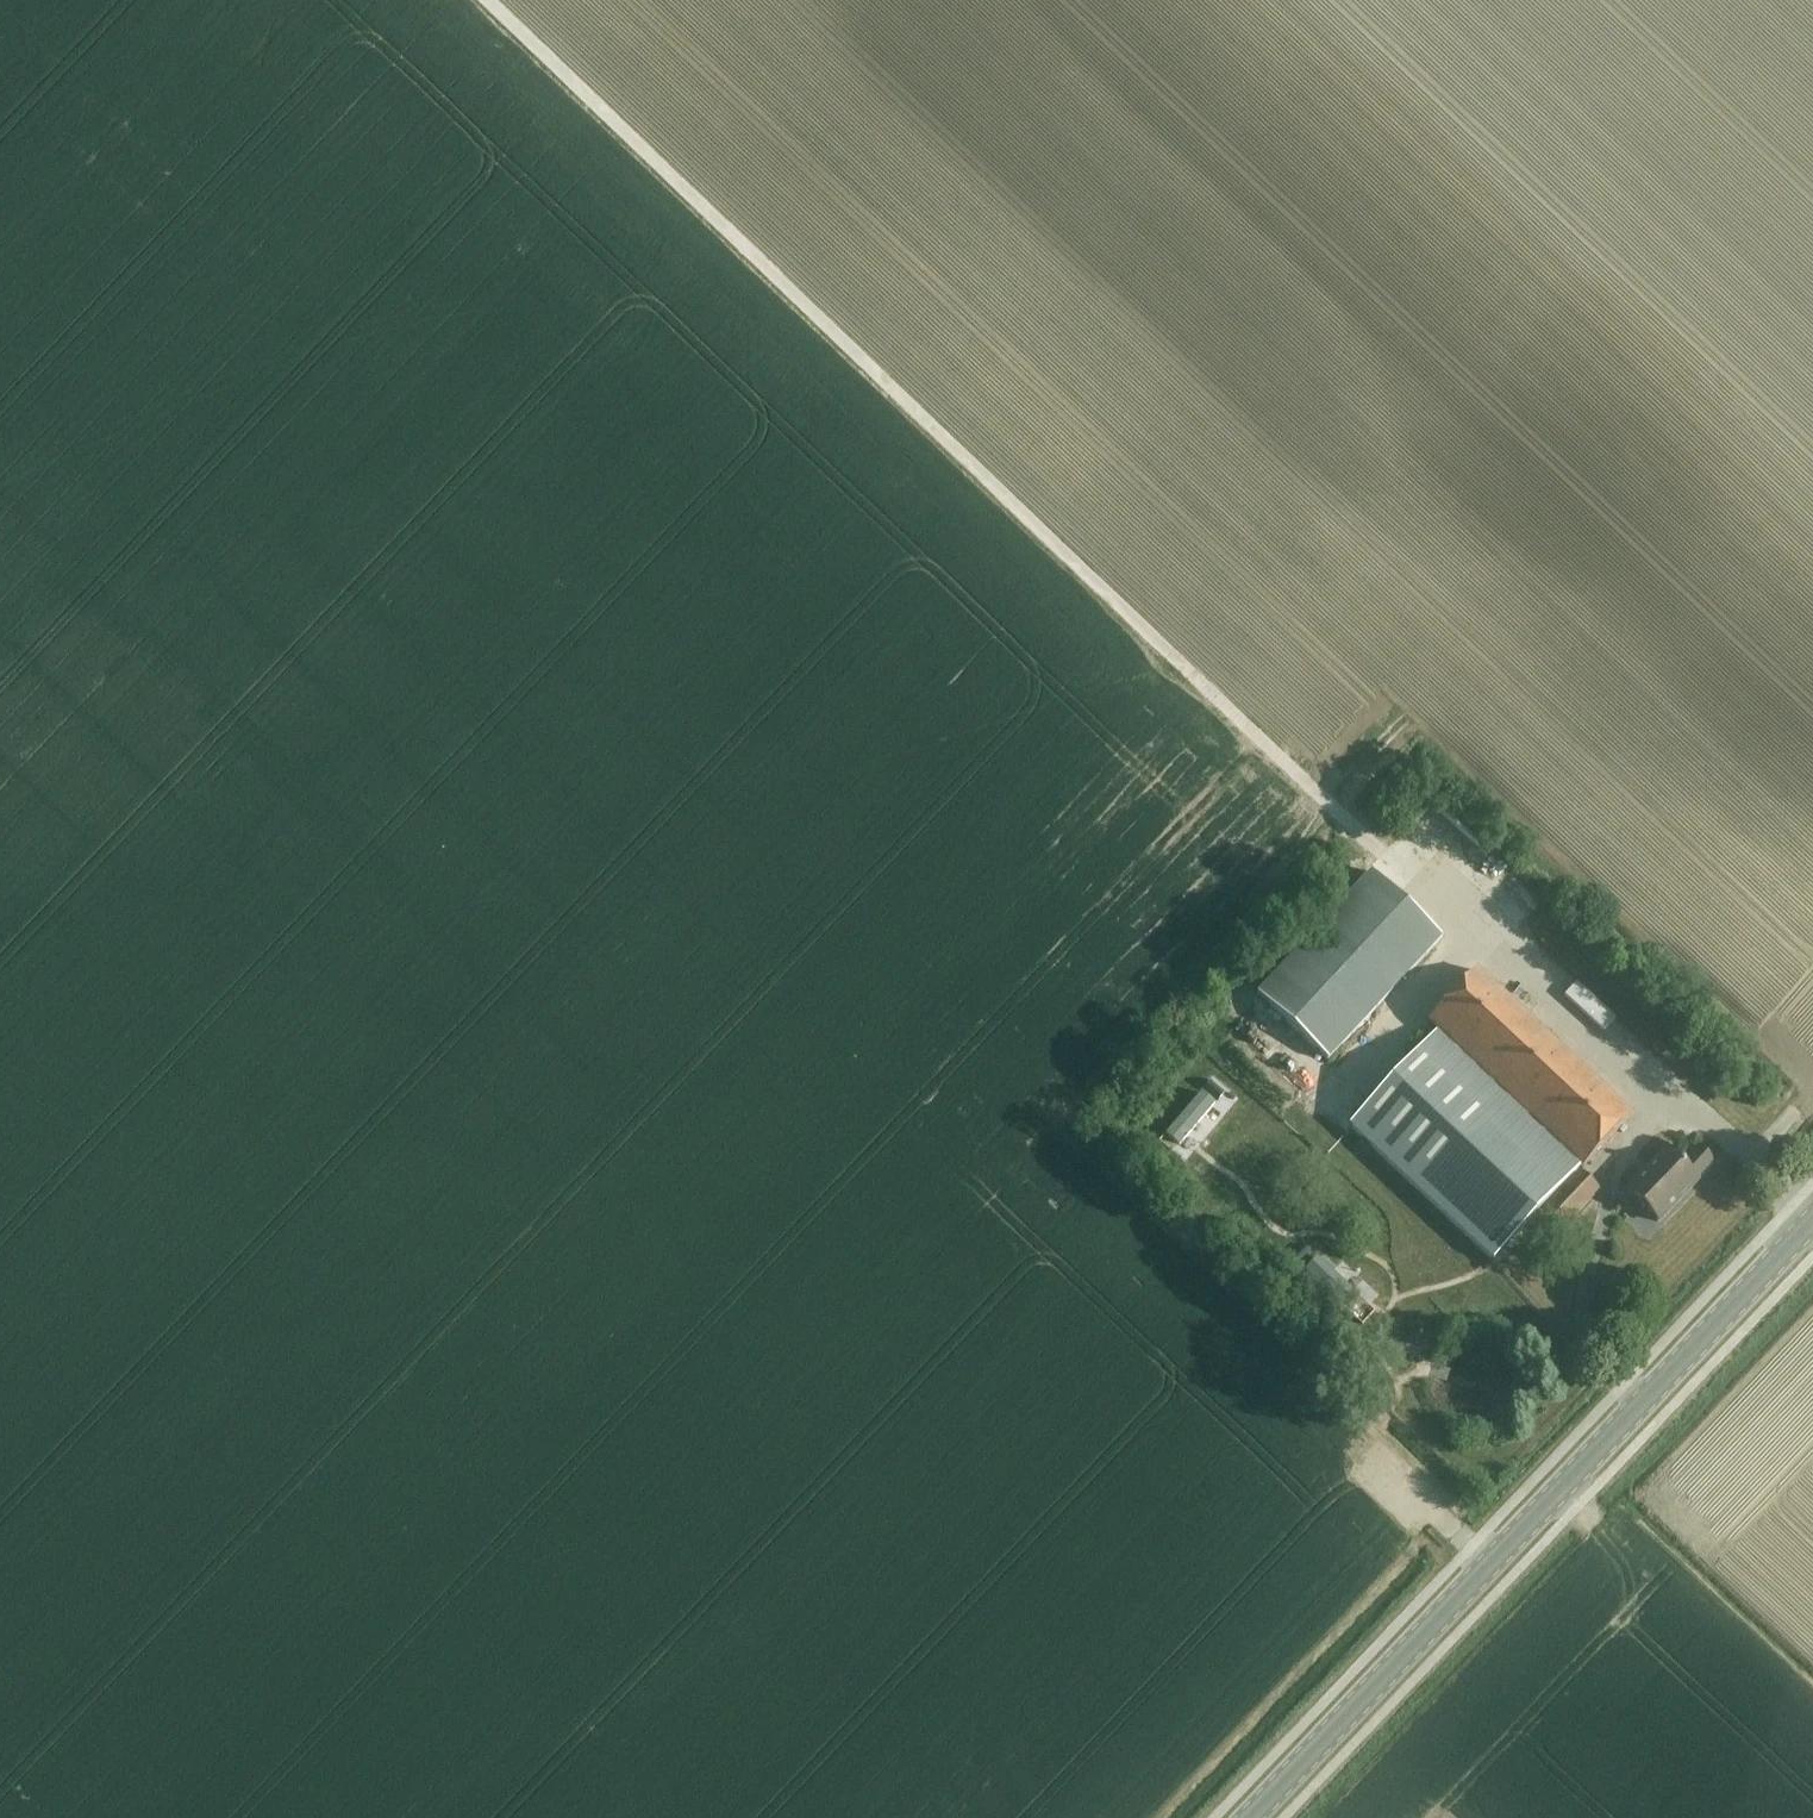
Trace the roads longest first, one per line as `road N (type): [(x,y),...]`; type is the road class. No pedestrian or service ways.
road 1 (track): [(1375,847),(487,0)]
road 2 (secondary): [(1254,1817),(1812,1227)]

